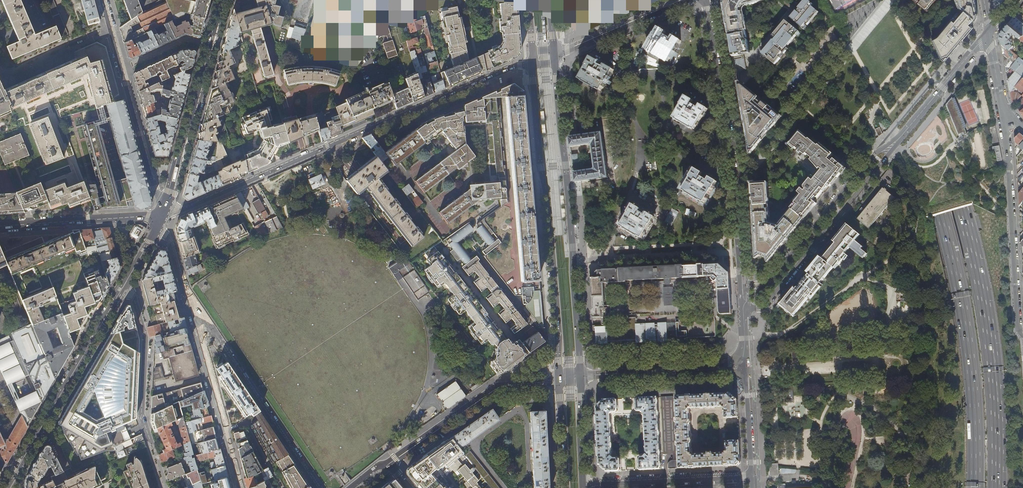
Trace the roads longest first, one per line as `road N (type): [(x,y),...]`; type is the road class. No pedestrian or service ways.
road 1 (trunk): [(845,0),(897,112),(953,268),(972,378),(976,487)]
road 2 (trunk): [(996,487),(988,321),(976,265),(920,104),(873,0)]
road 3 (residential): [(163,215),(532,65)]
road 4 (primary): [(532,65),(559,379)]
road 5 (primary): [(581,375),(555,63)]
road 6 (residential): [(705,0),(731,141),(741,288)]
road 7 (residential): [(742,309),(764,306),(901,137)]
road 8 (secondary): [(7,487),(125,286)]
road 9 (residential): [(901,137),(867,161),(767,282),(741,288)]
road 10 (tertiary): [(1003,112),(1022,335)]
road 11 (residential): [(103,0),(163,215)]
road 12 (secondary): [(163,215),(221,0)]
road 13 (residential): [(191,320),(206,323),(319,487)]
road 14 (residential): [(390,463),(494,388),(559,379)]
road 15 (residential): [(191,320),(237,487)]
road 16 (residential): [(583,484),(751,476)]
road 17 (residential): [(745,368),(581,375)]
road 18 (tertiary): [(0,226),(163,215)]
road 19 (residential): [(125,286),(145,338),(142,416),(152,442)]
road 20 (residential): [(554,54),(690,0)]
road 21 (residential): [(901,137),(989,32)]

